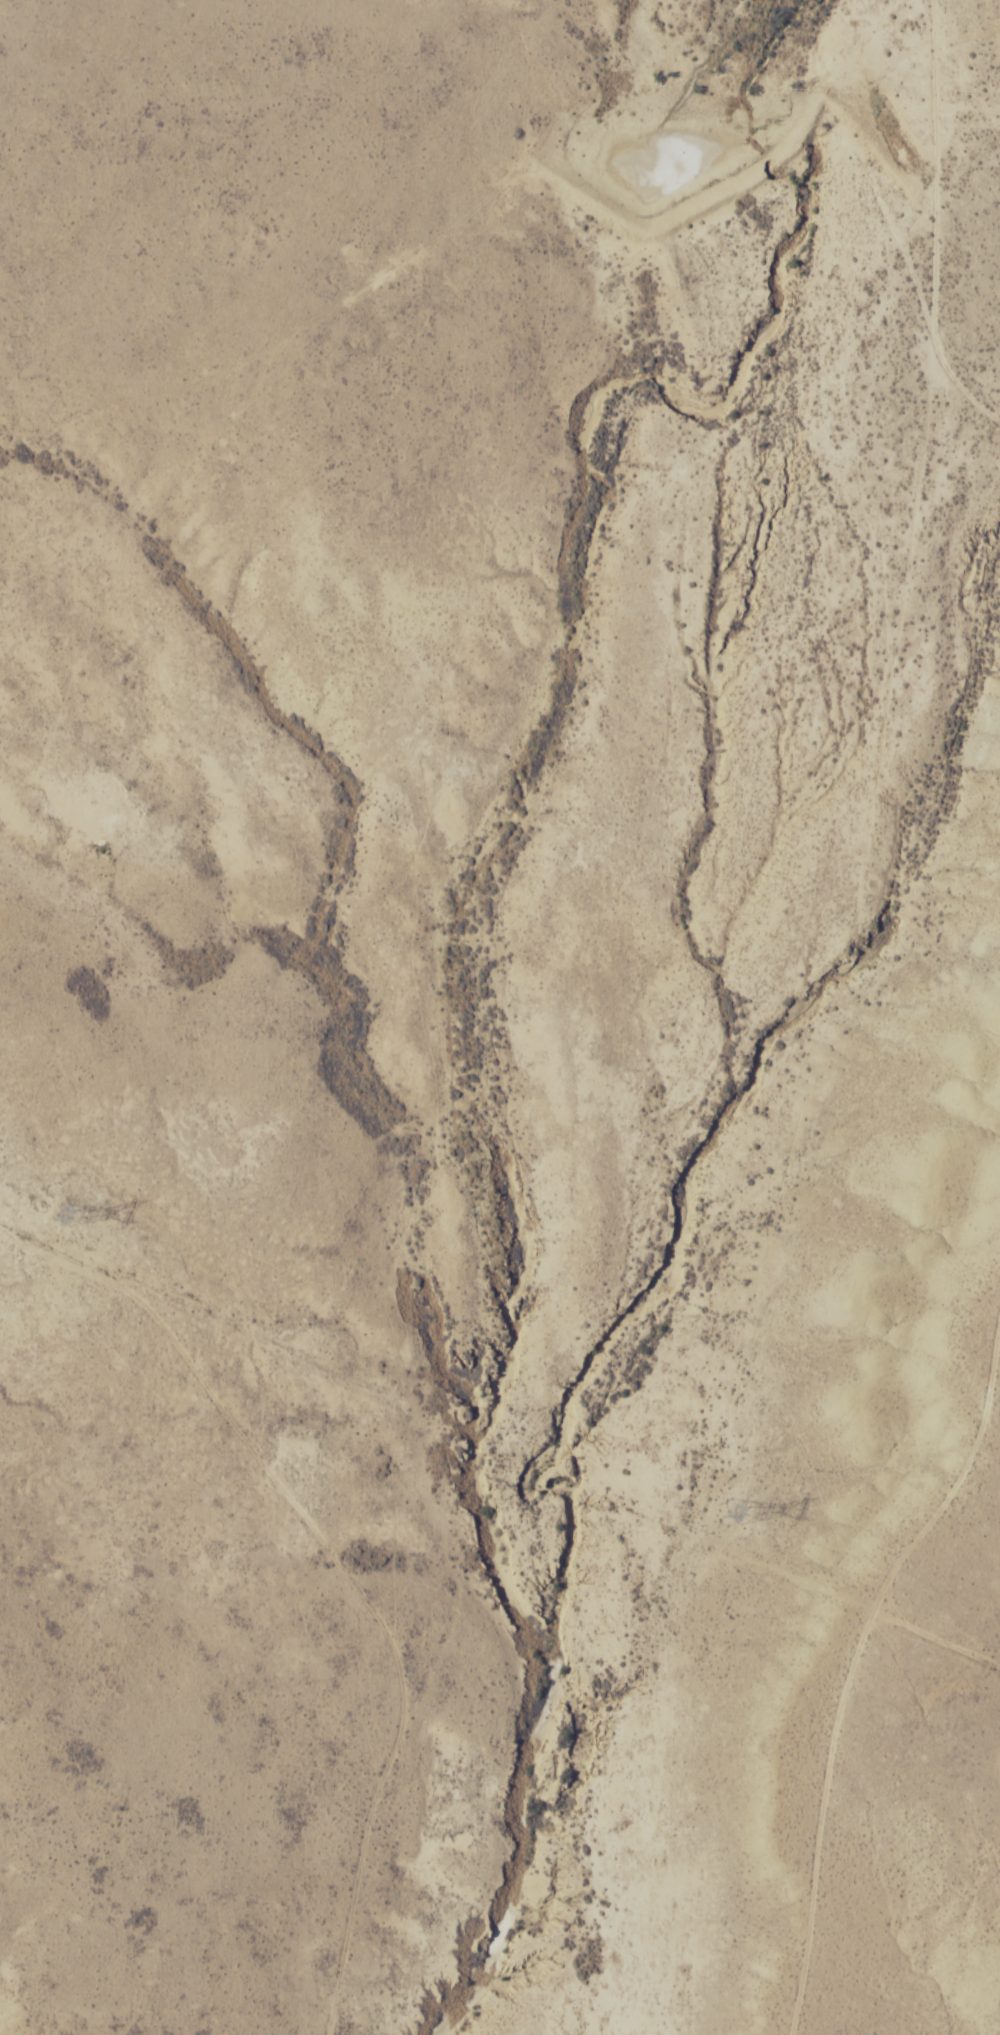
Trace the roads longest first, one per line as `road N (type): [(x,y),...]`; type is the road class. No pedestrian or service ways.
road 1 (track): [(999,1272),(970,1385),(956,1496),(887,1577),(836,1712),(753,2034)]
road 2 (residential): [(524,0),(540,123),(503,201),(326,307),(73,408),(12,412),(0,431)]
road 3 (residential): [(527,24),(964,230),(919,341)]

